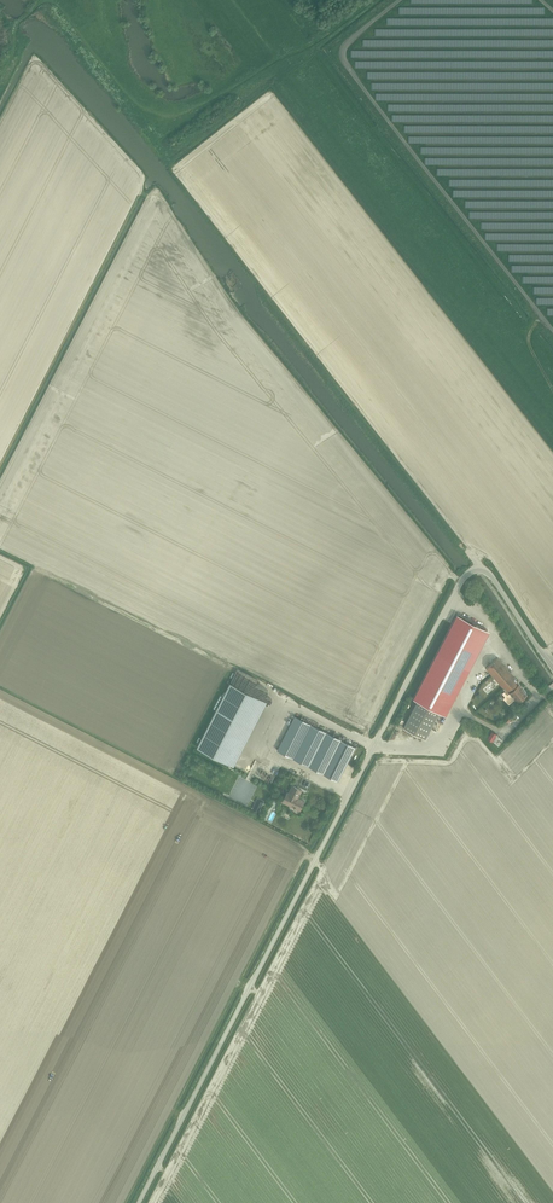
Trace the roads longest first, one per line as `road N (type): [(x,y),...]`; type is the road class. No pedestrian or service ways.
road 1 (unclassified): [(139,1202),(468,574),(482,570),(493,578),(552,668)]
road 2 (track): [(316,78),(527,338)]

